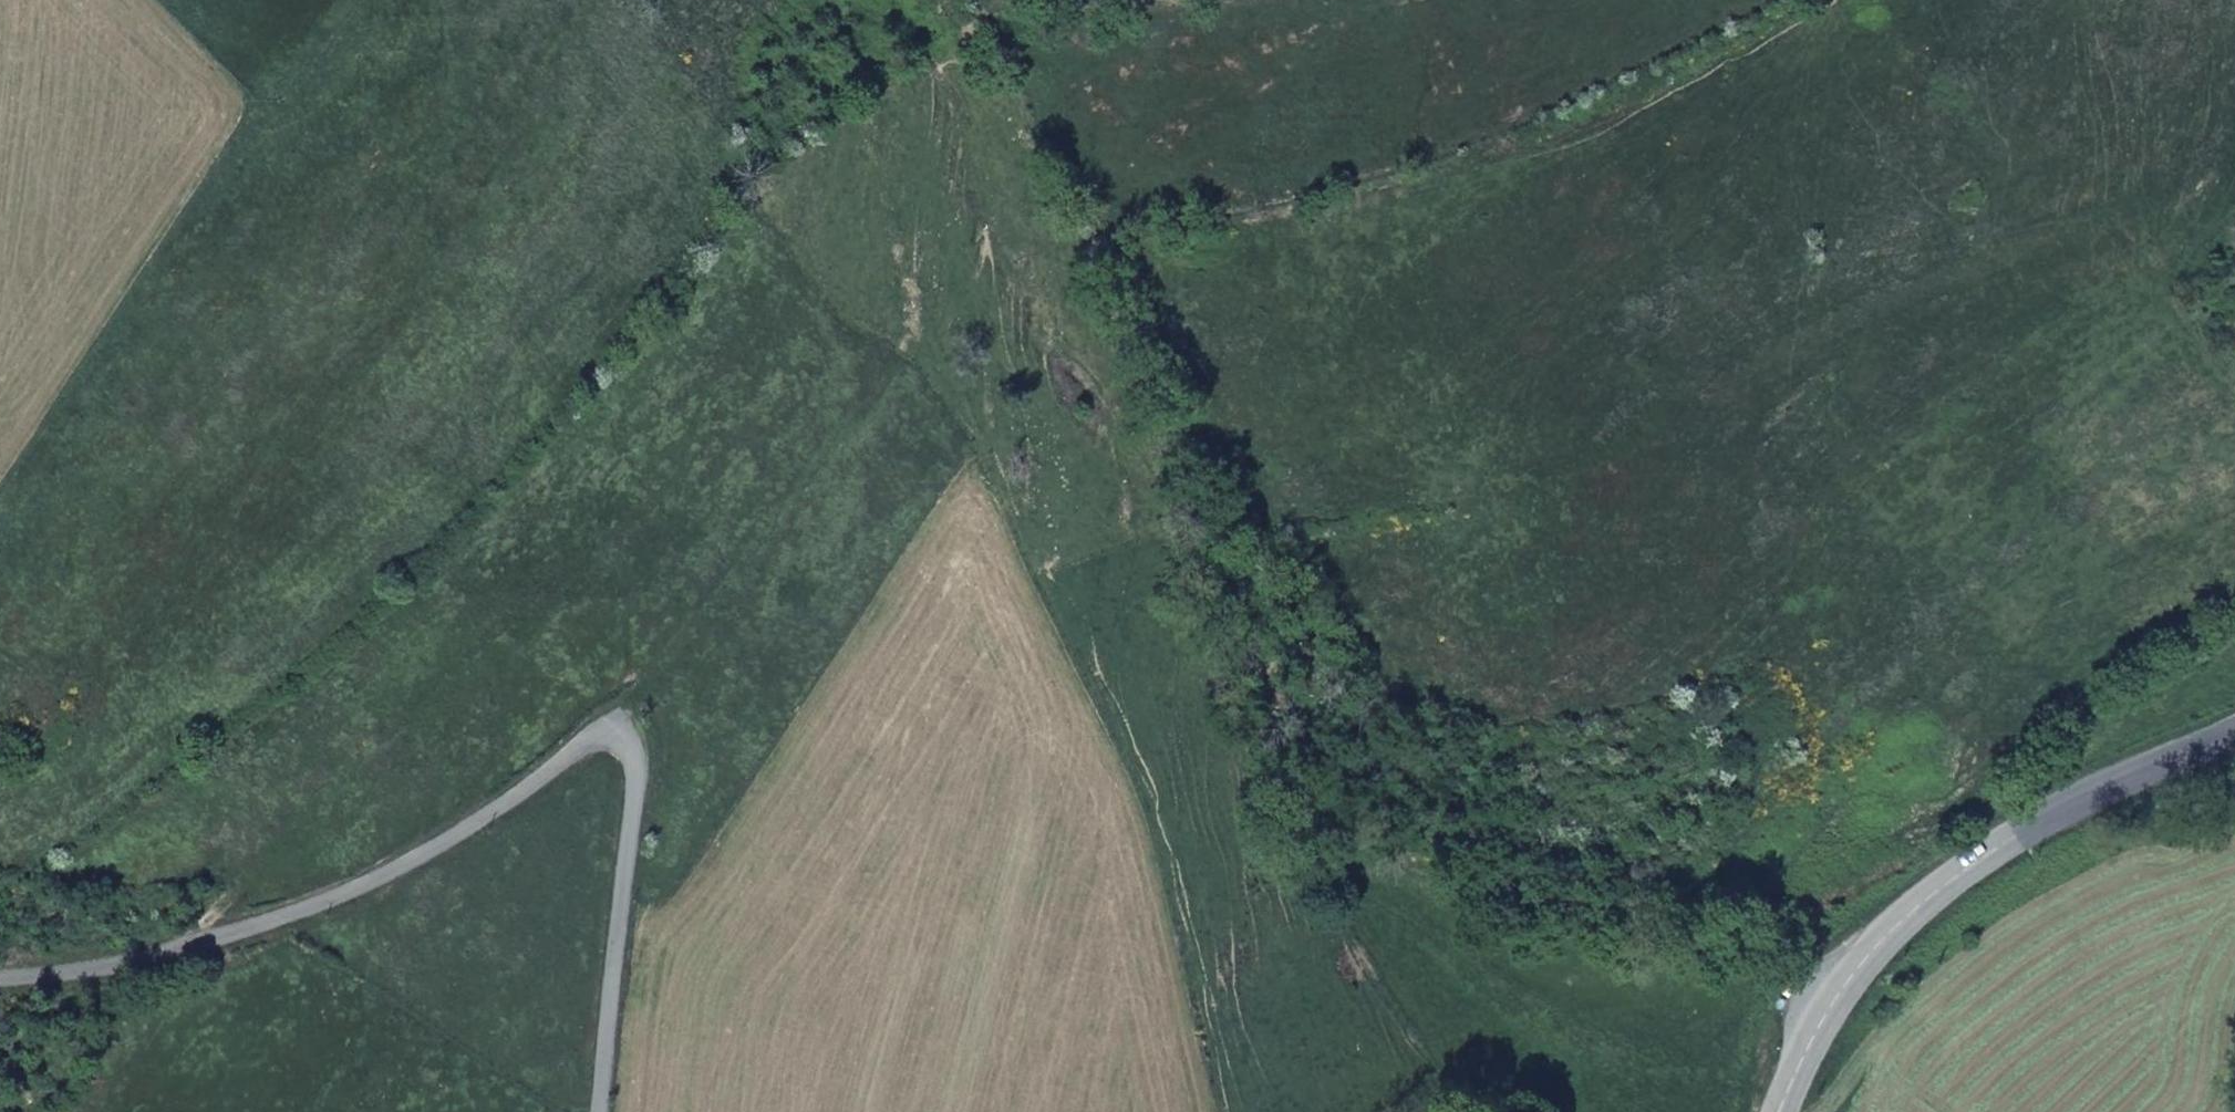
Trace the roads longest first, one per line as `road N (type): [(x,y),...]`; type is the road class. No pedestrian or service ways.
road 1 (unclassified): [(0,976),(135,967),(368,892),(536,787),(599,721),(635,774),(595,1111)]
road 2 (secondary): [(2234,732),(2024,830),(1910,913),(1840,990),(1779,1111)]

